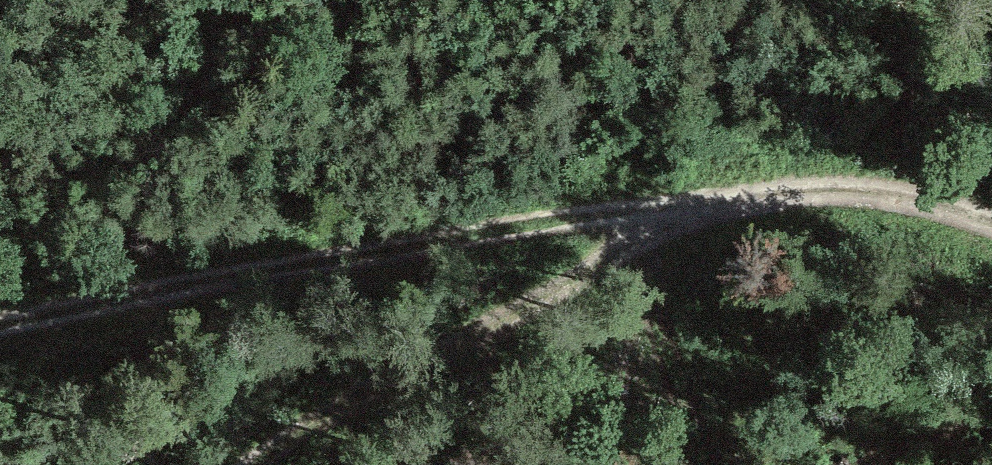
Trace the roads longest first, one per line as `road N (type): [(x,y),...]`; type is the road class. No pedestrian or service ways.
road 1 (track): [(991,226),(853,192),(302,259),(0,328)]
road 2 (track): [(649,216),(582,272),(251,464)]

